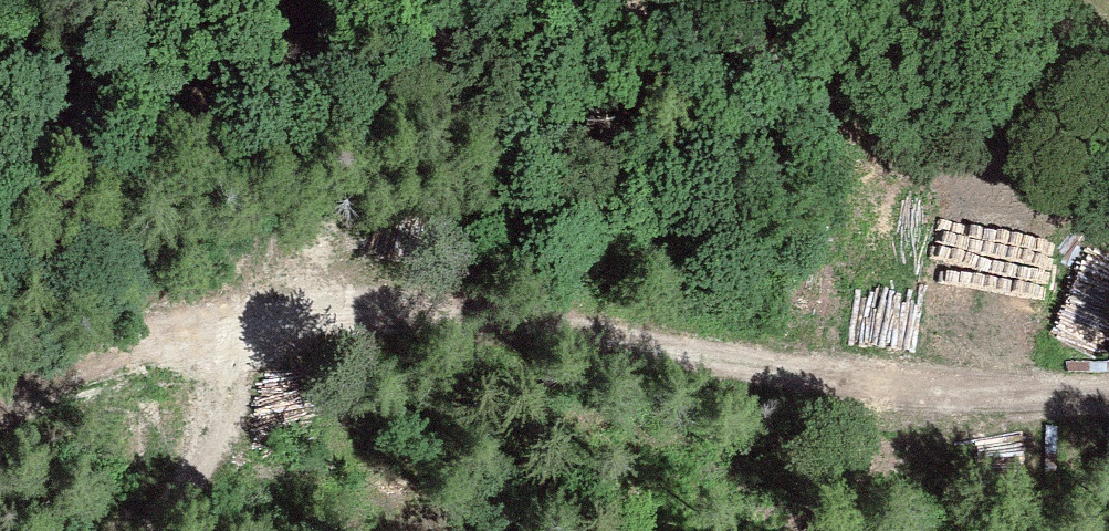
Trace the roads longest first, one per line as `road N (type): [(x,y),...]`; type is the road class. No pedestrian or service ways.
road 1 (track): [(1108,382),(1011,389),(870,384),(418,310),(321,310),(228,332)]
road 2 (track): [(1108,208),(931,112),(617,0)]
road 3 (track): [(228,332),(260,252),(317,0)]
road 4 (track): [(228,332),(153,338),(97,358),(0,421)]
road 5 (track): [(161,530),(208,425),(228,332)]

